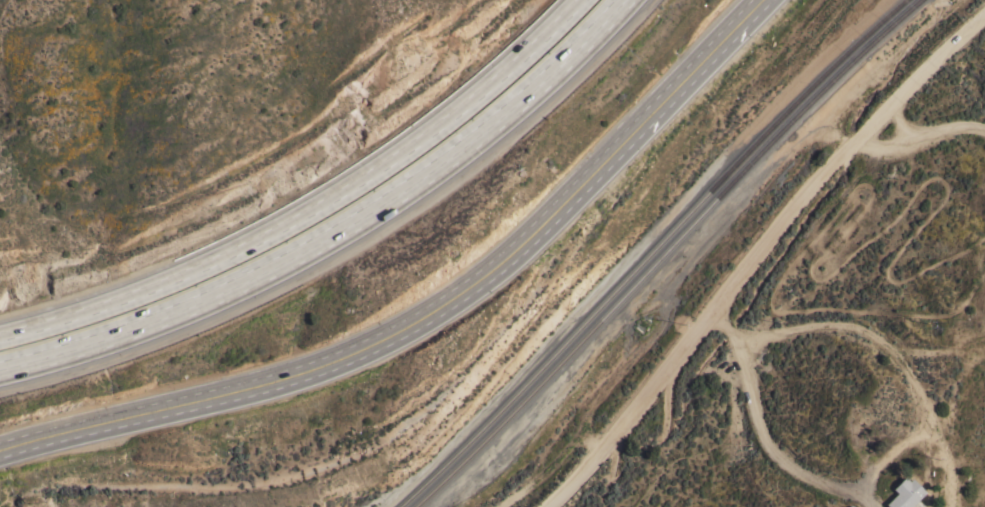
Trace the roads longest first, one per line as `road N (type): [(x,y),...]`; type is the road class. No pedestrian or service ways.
road 1 (primary): [(0,436),(312,358),(405,317),(533,222),(752,0)]
road 2 (motorway): [(0,380),(166,325),(327,245),(518,114),(638,0)]
road 3 (motorway): [(594,0),(492,88),(316,215),(156,293),(0,342)]
road 4 (residential): [(547,506),(825,173),(984,14)]
road 5 (residential): [(857,139),(876,154),(902,153),(959,126),(984,128)]

